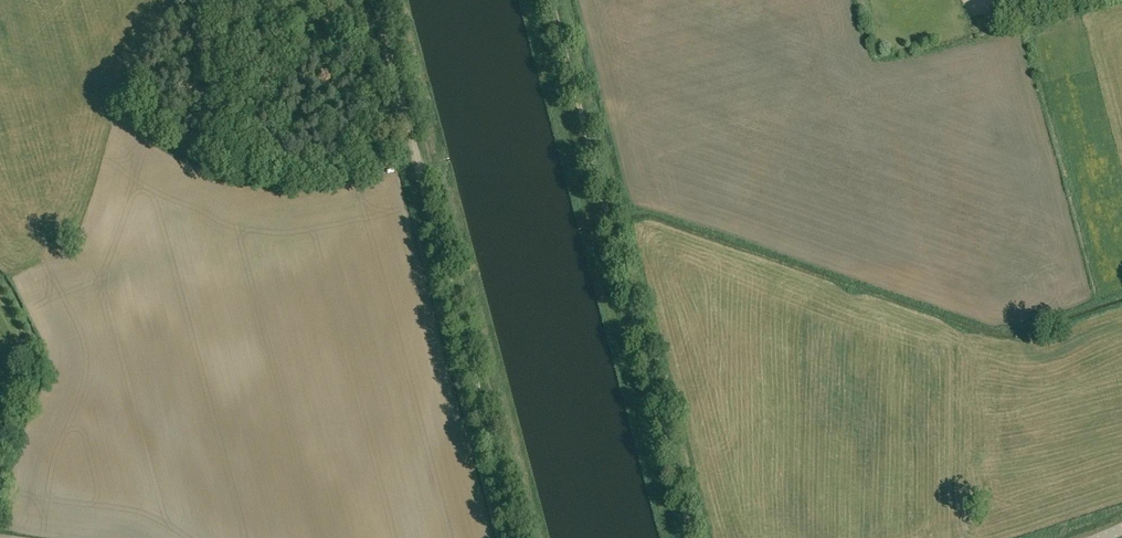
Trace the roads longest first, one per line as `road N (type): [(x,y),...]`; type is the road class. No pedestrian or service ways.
road 1 (unclassified): [(518,537),(378,0)]
road 2 (track): [(551,0),(687,537)]

